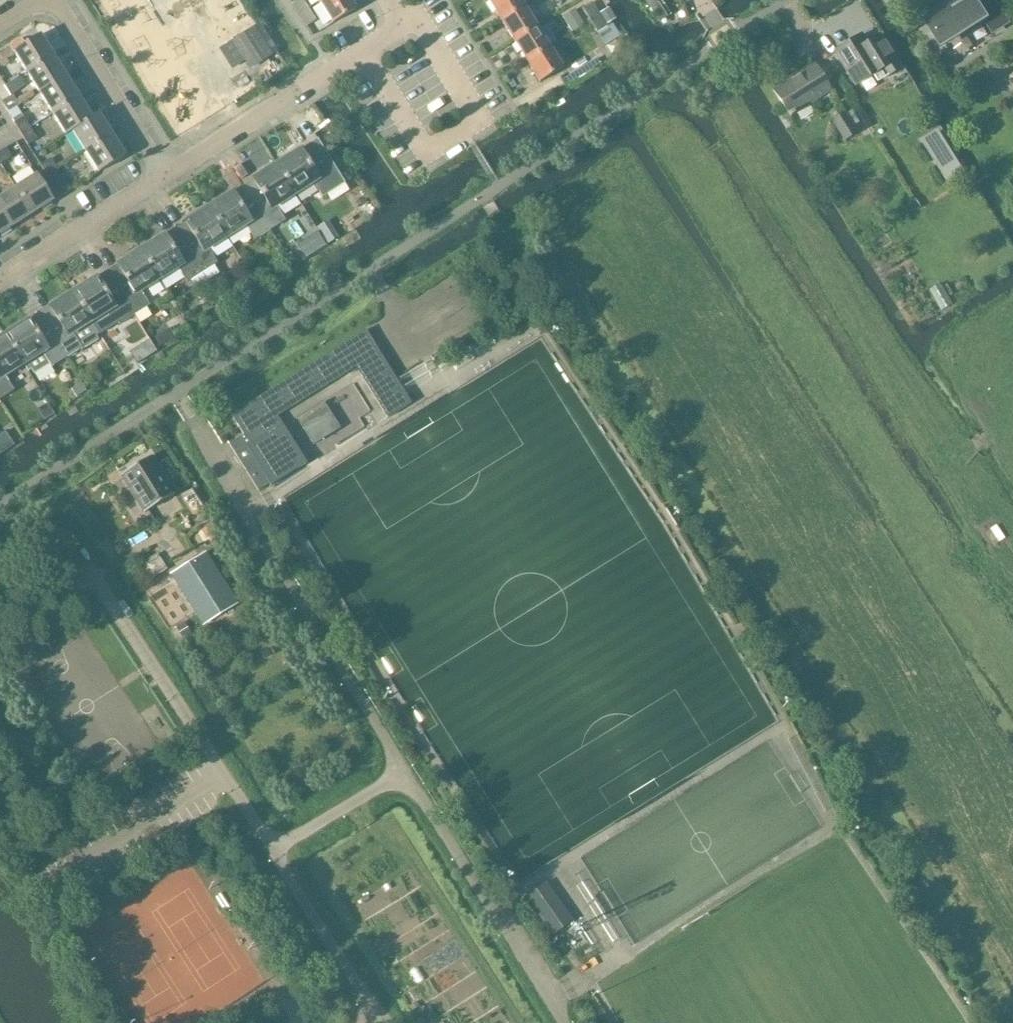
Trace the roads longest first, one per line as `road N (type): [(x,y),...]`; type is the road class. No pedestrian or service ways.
road 1 (residential): [(0,506),(725,39)]
road 2 (residential): [(169,176),(404,28),(386,0)]
road 3 (residential): [(169,176),(58,8),(33,8),(0,28)]
road 4 (residential): [(0,280),(169,176)]

